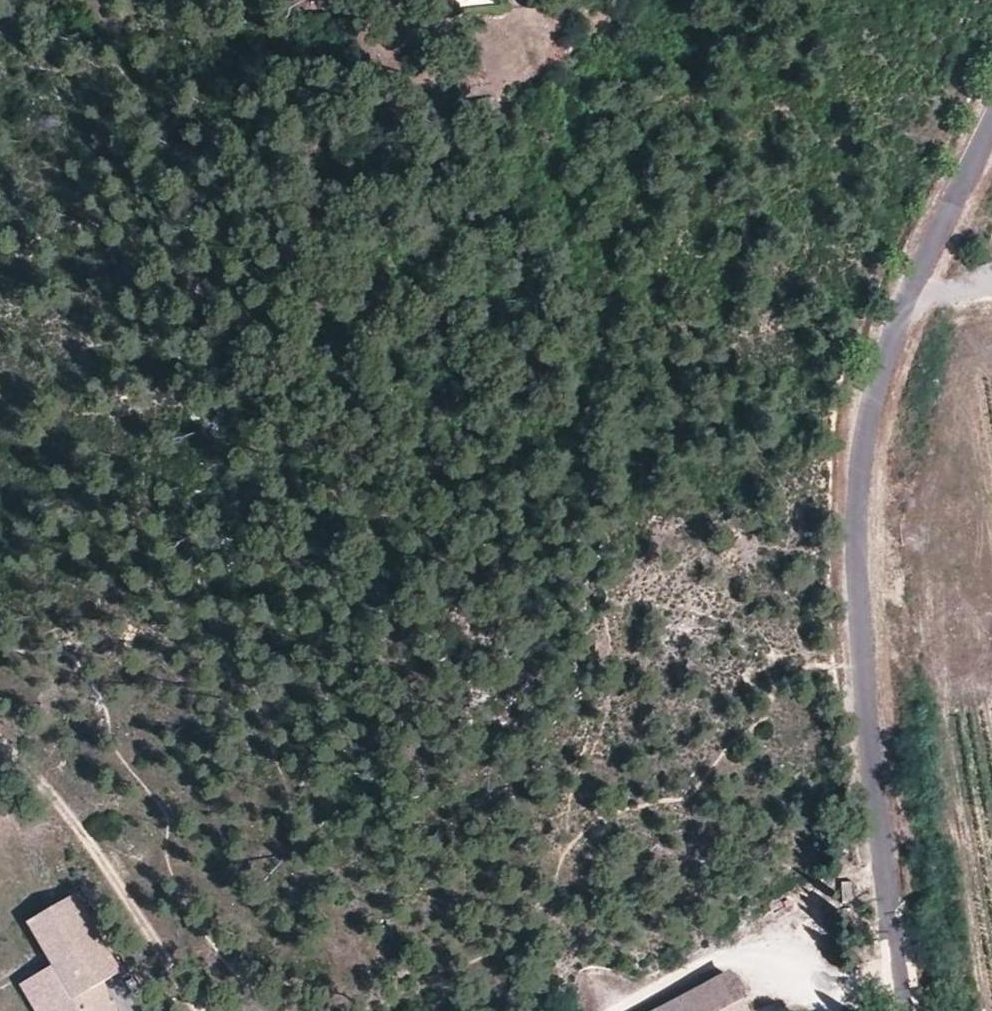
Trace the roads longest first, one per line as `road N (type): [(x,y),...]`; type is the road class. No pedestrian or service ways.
road 1 (residential): [(901,1010),(876,817)]

